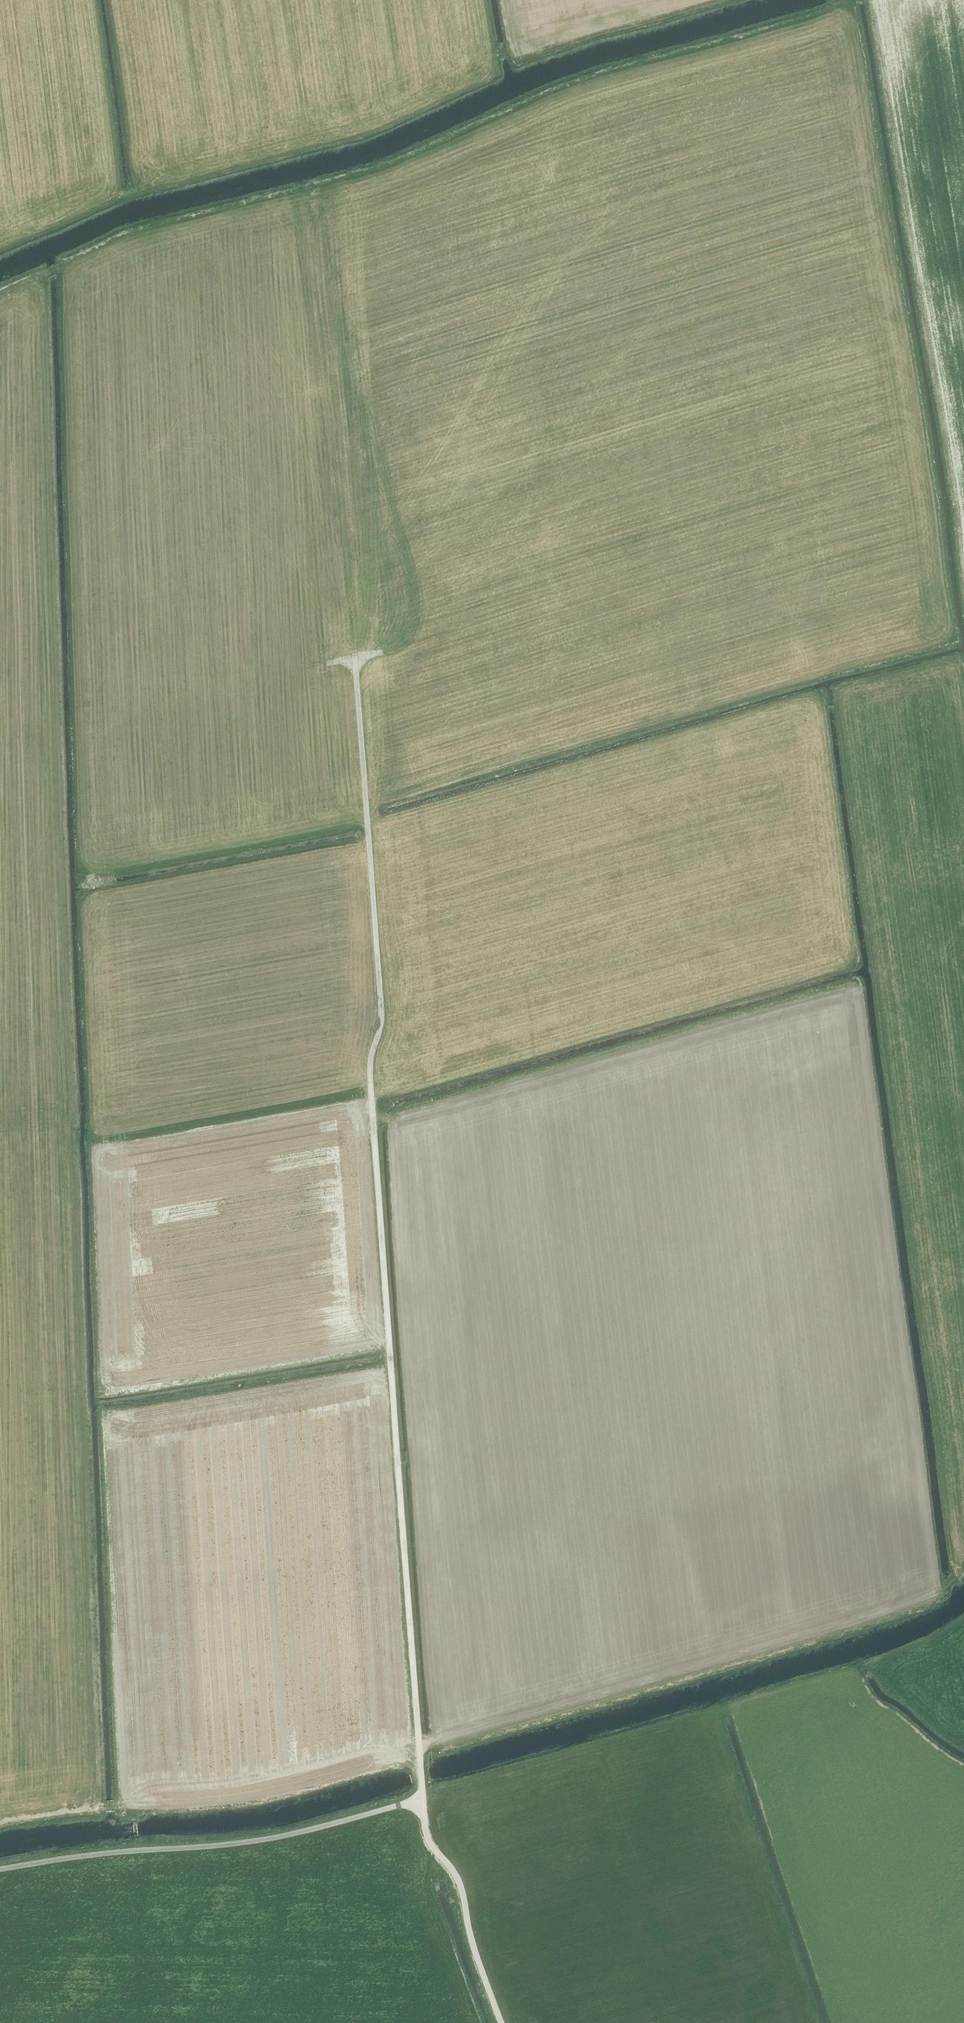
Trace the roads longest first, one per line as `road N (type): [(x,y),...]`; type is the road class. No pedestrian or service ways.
road 1 (unclassified): [(501,2022),(457,1878),(426,1832),(422,1797),(261,1841),(0,1869)]

